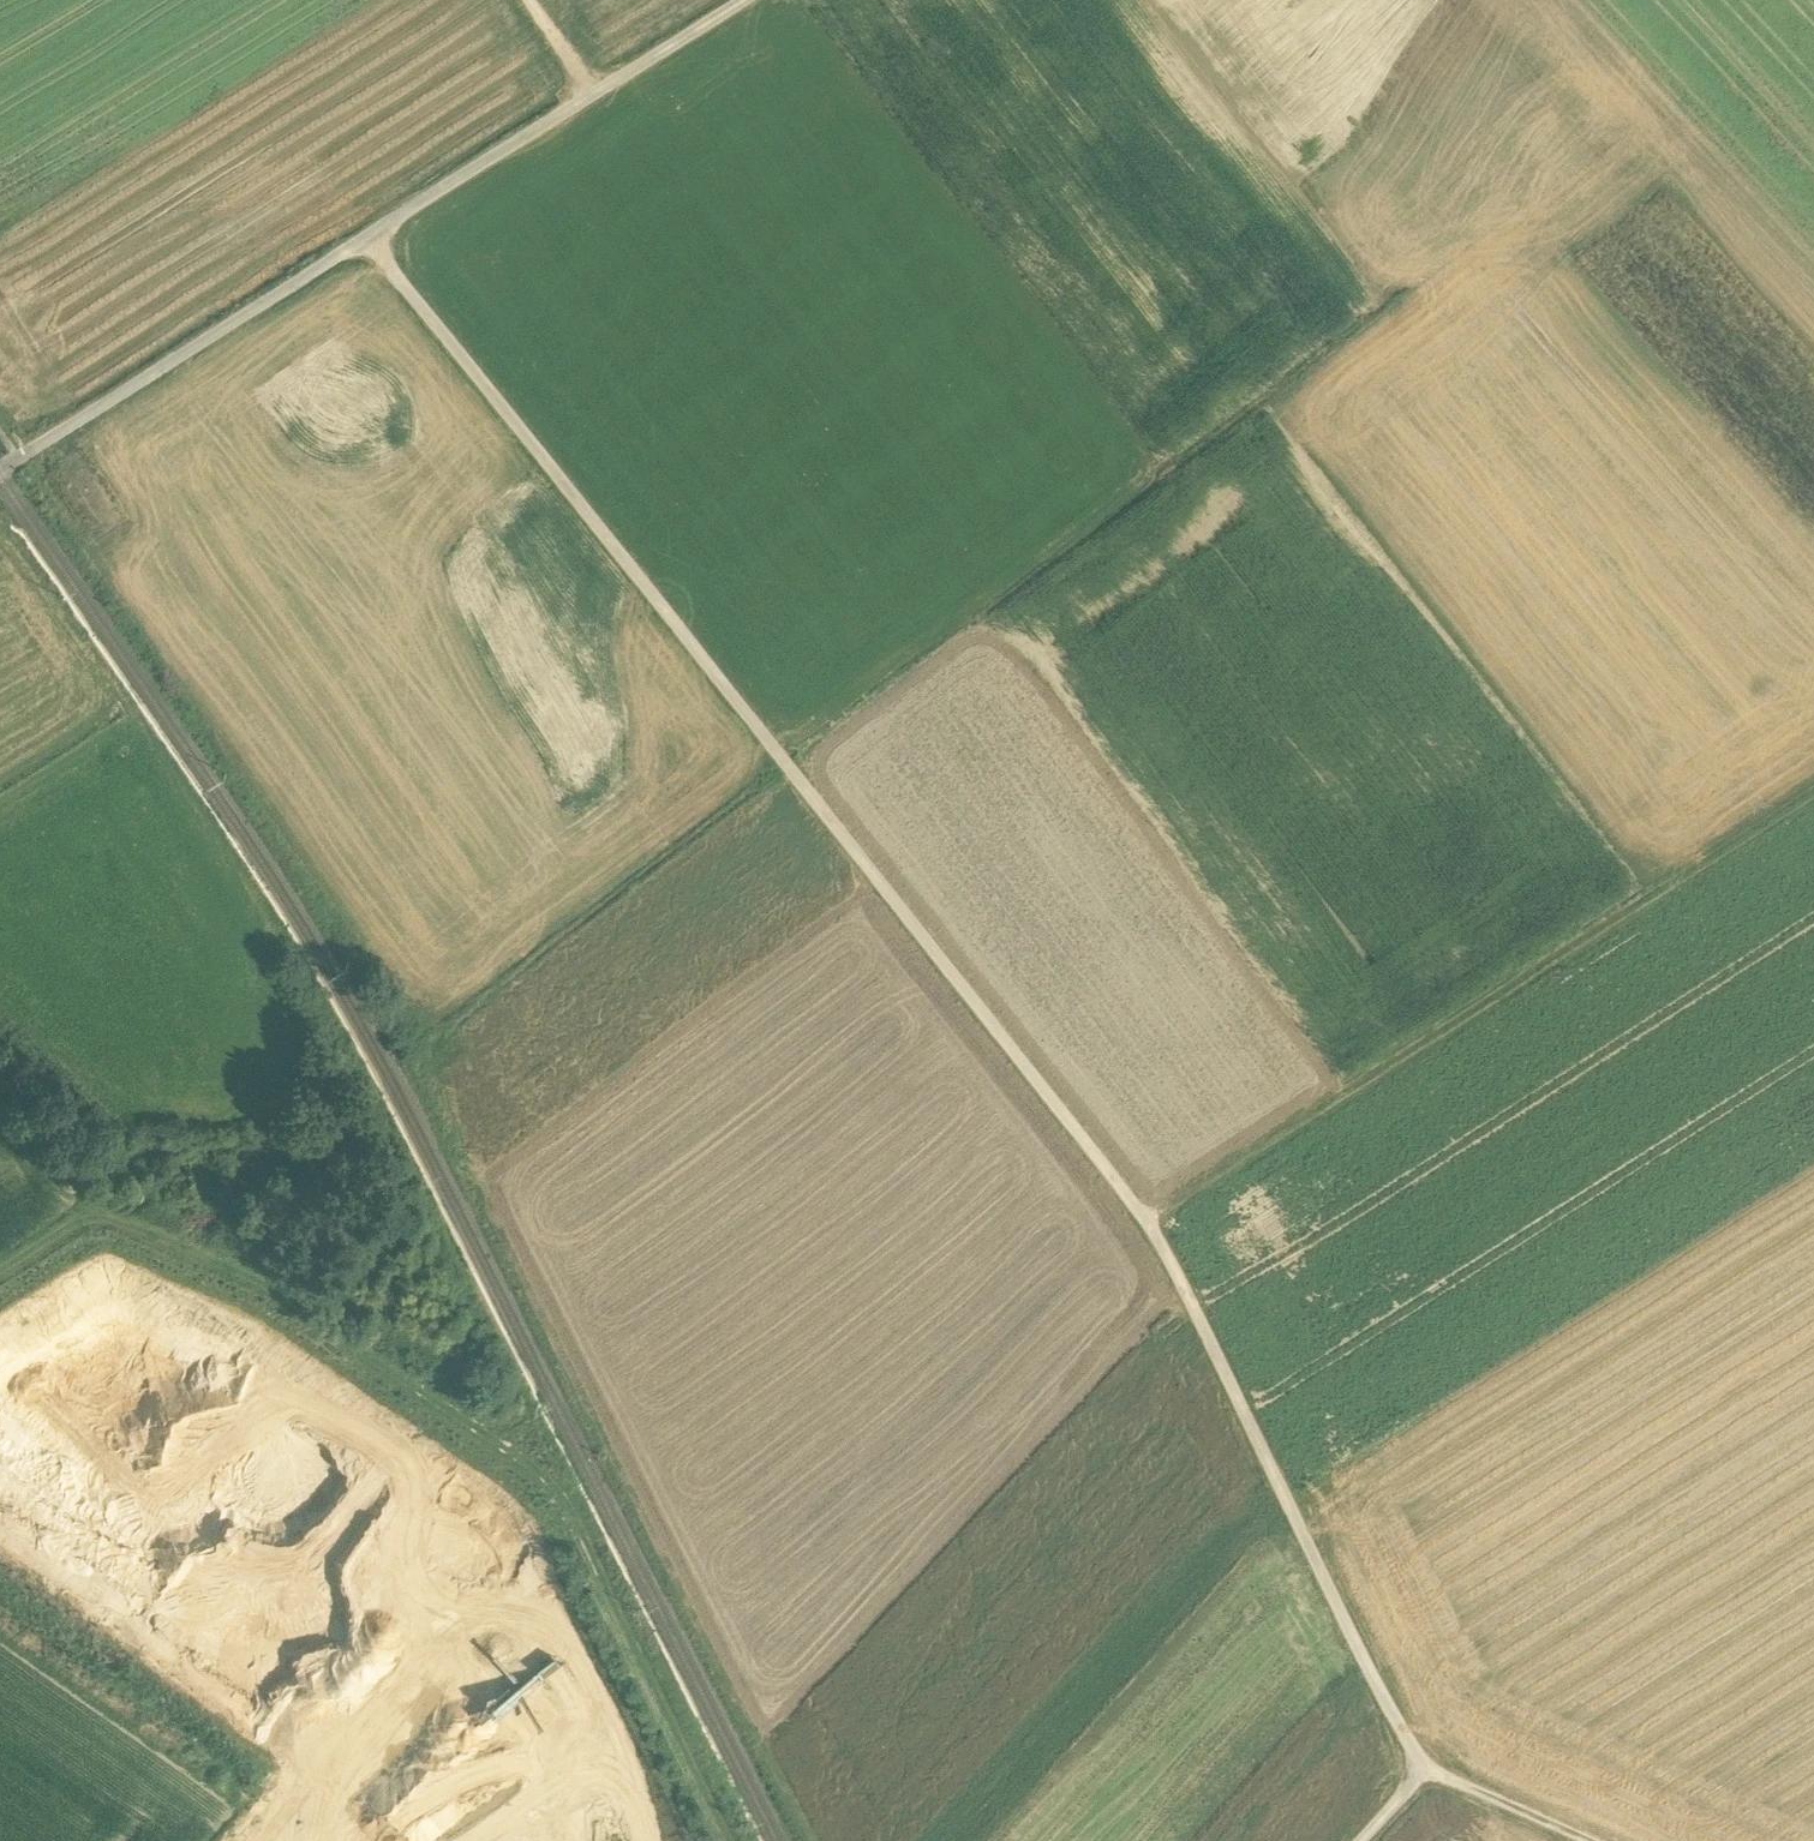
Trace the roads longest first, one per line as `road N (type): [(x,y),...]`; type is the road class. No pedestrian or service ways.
road 1 (track): [(1425,1768),(1145,1221),(377,235)]
road 2 (track): [(565,1498),(473,1290),(326,1020),(128,708),(0,534)]
road 3 (track): [(0,472),(749,0)]
road 4 (track): [(1145,1221),(1813,807)]
road 5 (track): [(547,1452),(290,1284),(123,1220)]
road 6 (track): [(821,1840),(596,1412)]
road 7 (track): [(1591,1840),(1425,1768)]
road 8 (track): [(123,1220),(0,1115)]
road 9 (track): [(0,1301),(123,1220)]

